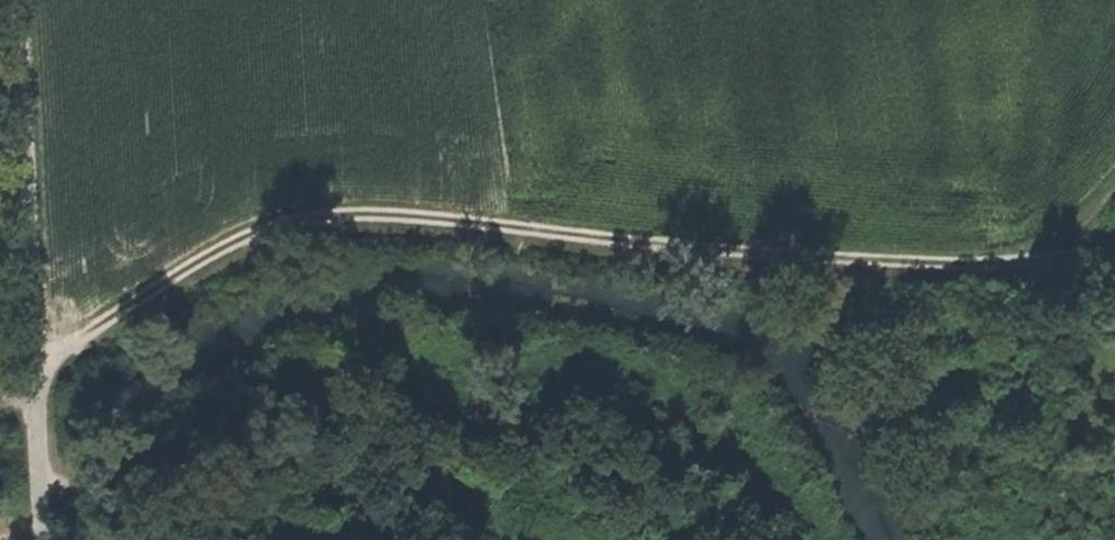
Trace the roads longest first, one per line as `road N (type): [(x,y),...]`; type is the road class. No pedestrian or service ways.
road 1 (track): [(40,363),(197,252),(317,208),(404,208),(842,257),(1000,265),(1114,243)]
road 2 (track): [(38,539),(40,363),(17,0)]
road 3 (track): [(1000,265),(1035,253),(1114,188)]

